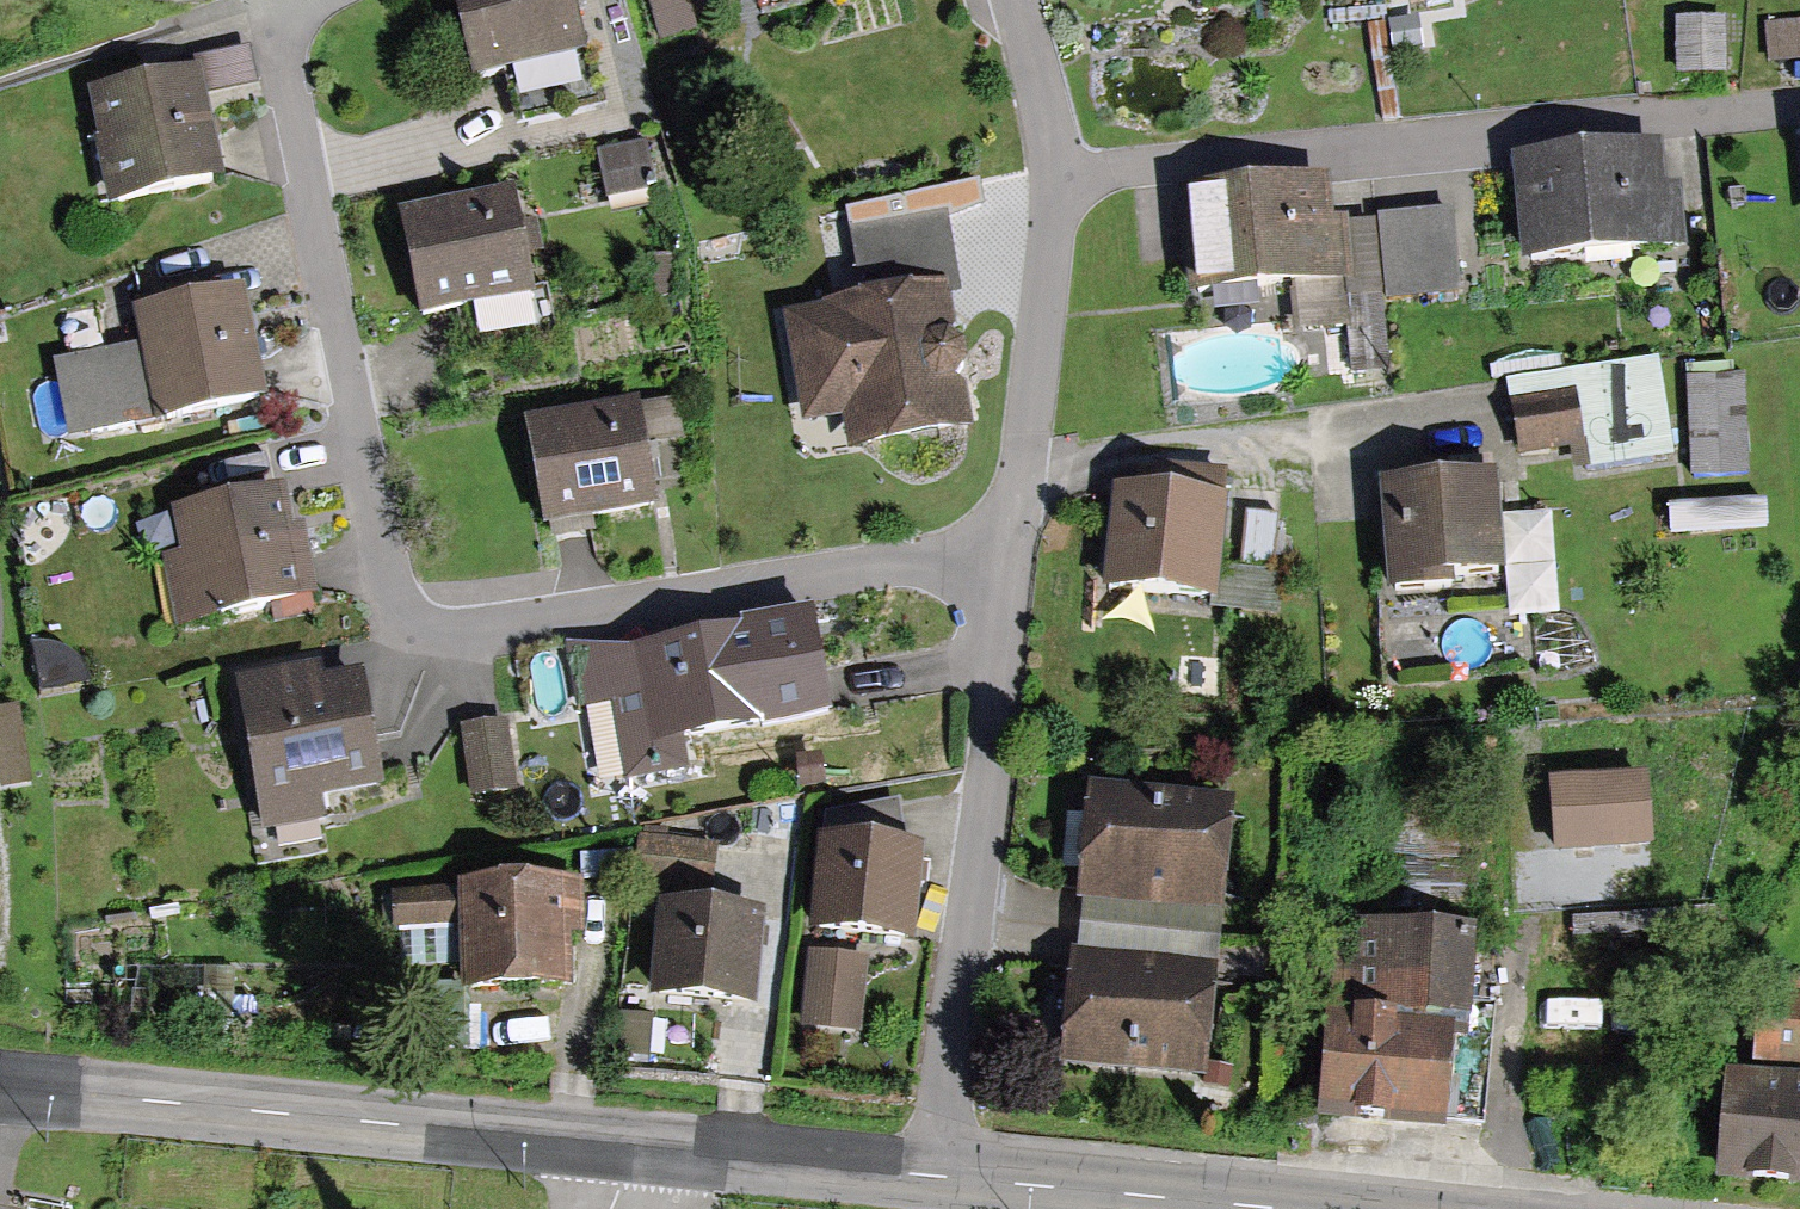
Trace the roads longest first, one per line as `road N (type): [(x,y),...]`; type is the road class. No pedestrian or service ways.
road 1 (residential): [(289,16),(285,64),(383,566),(417,621),(473,633),(921,561),(1013,559)]
road 2 (residential): [(1799,104),(1056,175)]
road 3 (secondary): [(628,1144),(0,1080)]
road 4 (residential): [(935,1174),(1013,559)]
road 5 (residential): [(1013,559),(1056,175)]
road 6 (secondary): [(1286,1208),(935,1174)]
road 7 (secondary): [(935,1174),(628,1144)]
road 8 (residential): [(1056,175),(1017,0)]

